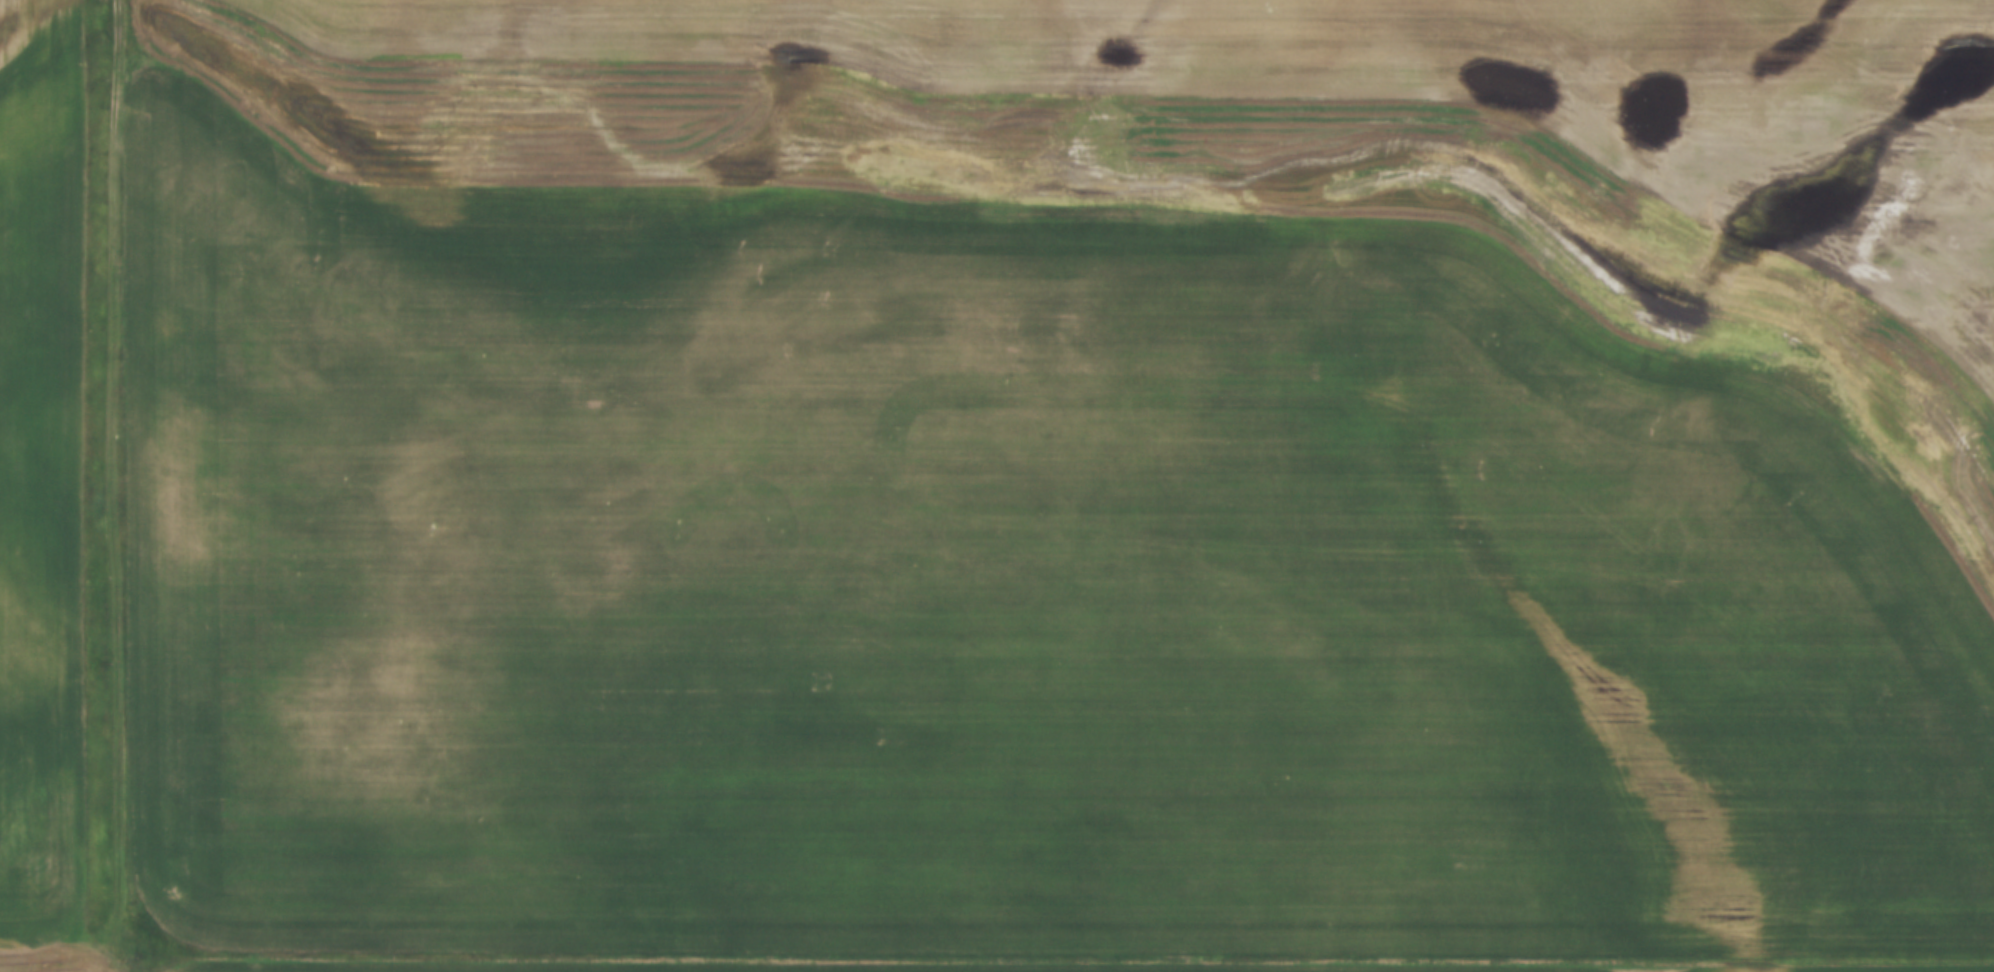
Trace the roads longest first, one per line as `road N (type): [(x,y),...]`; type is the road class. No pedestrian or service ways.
road 1 (track): [(0,963),(1231,971)]
road 2 (track): [(112,971),(115,677),(107,483),(116,0)]

